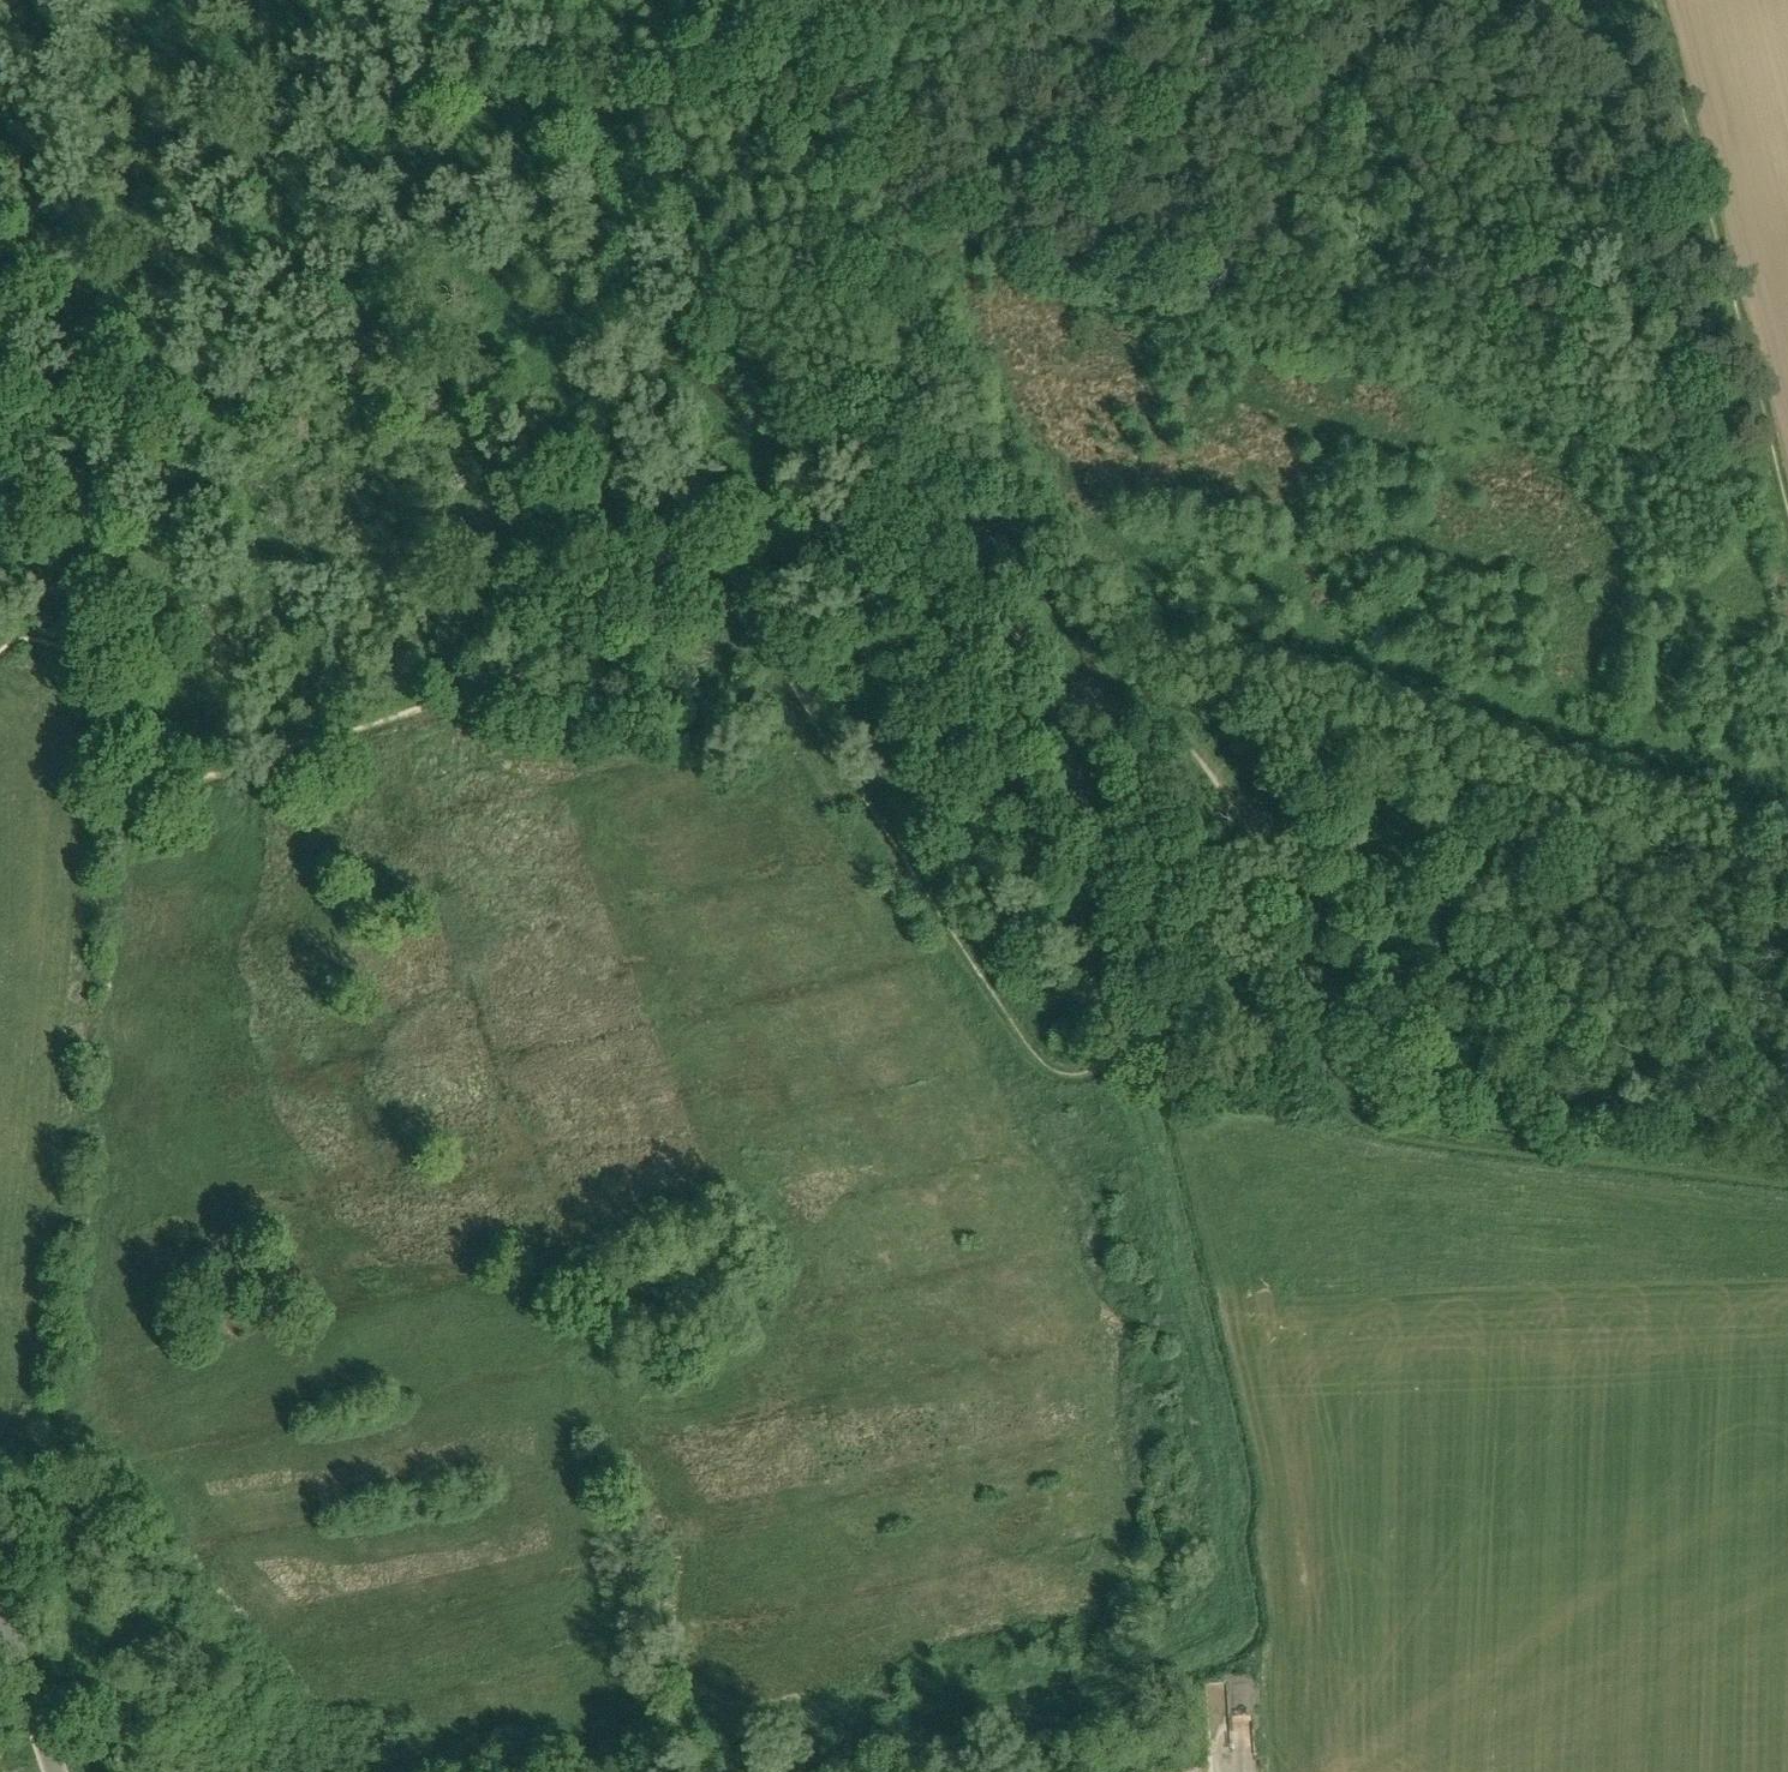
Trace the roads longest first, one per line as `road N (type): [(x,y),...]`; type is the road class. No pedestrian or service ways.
road 1 (track): [(1783,439),(1658,0)]
road 2 (unclassified): [(54,1771),(0,1613)]

